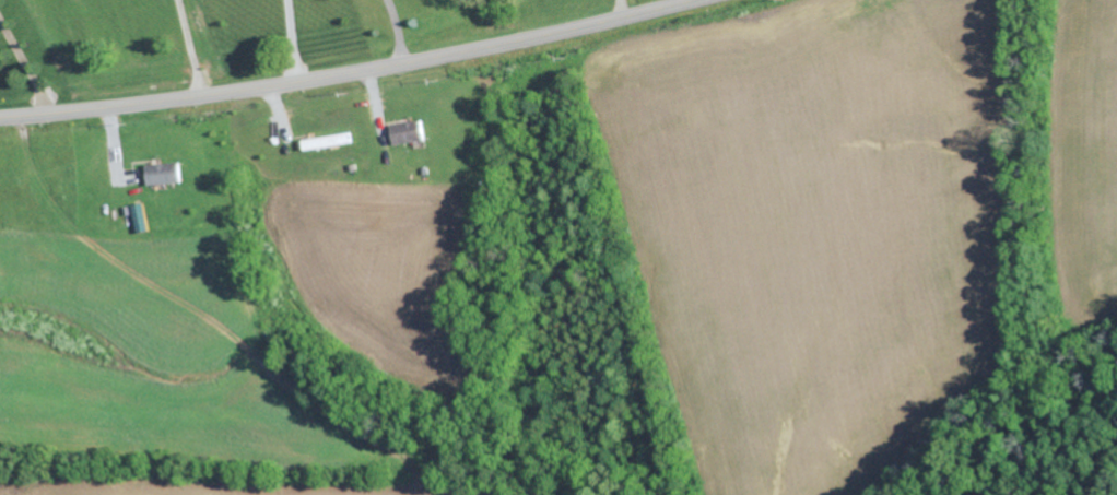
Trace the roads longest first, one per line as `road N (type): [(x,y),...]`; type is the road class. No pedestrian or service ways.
road 1 (primary): [(0,118),(311,81),(694,0)]

